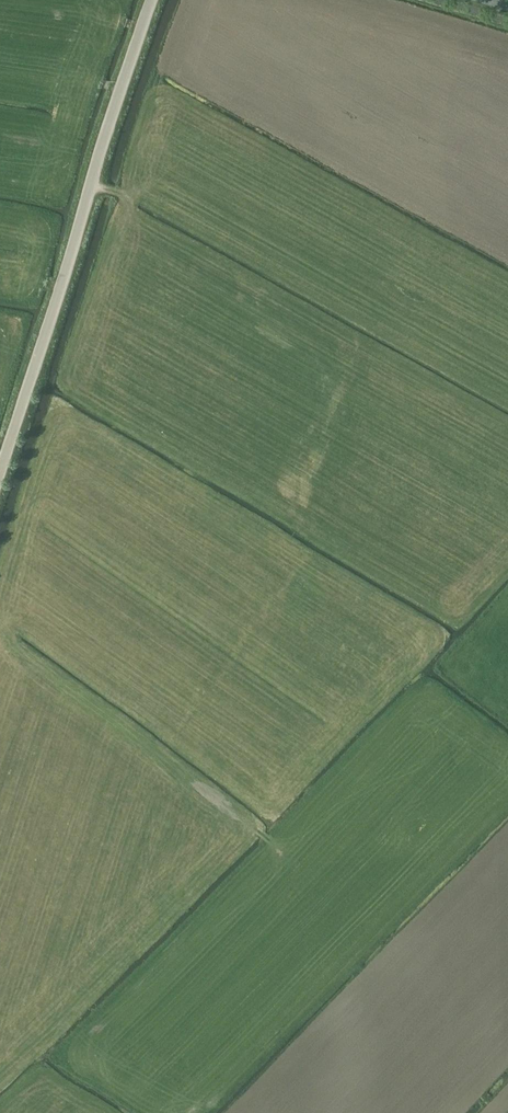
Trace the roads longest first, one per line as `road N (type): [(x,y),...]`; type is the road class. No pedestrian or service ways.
road 1 (unclassified): [(0,471),(152,0)]

